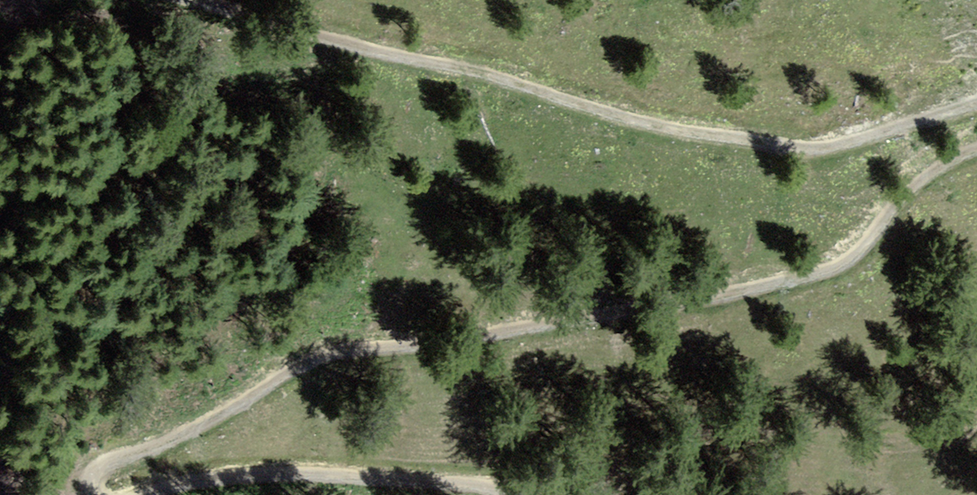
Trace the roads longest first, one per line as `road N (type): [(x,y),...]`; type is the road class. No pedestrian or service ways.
road 1 (track): [(499,494),(482,486),(359,475),(145,471),(177,439),(310,373),(388,346),(528,332),(843,270),(924,180),(976,156)]
road 2 (track): [(976,104),(846,146),(751,142),(142,0)]

